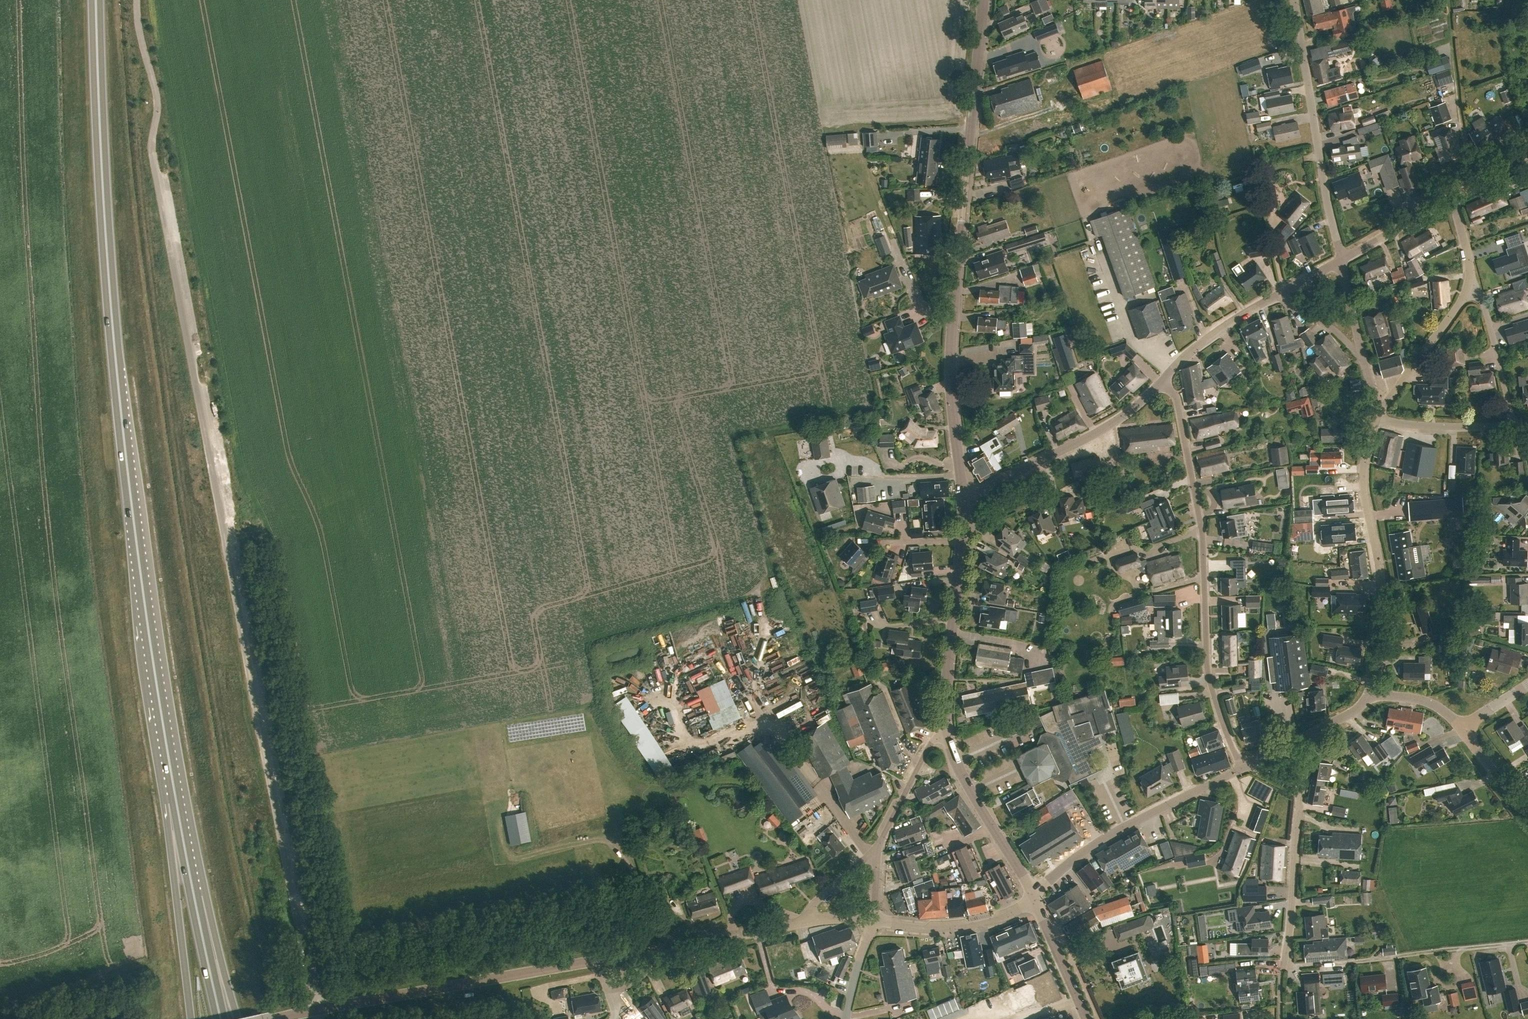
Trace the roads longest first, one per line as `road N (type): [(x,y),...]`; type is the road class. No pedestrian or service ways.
road 1 (unclassified): [(153,157),(316,1010)]
road 2 (trunk): [(176,802),(117,370),(96,0)]
road 3 (tertiary): [(965,495),(951,352),(984,0)]
road 4 (residential): [(1241,768),(1208,674),(1199,514),(1177,401),(1162,380)]
road 5 (unclassified): [(316,1010),(664,948)]
road 6 (unclassified): [(1376,420),(1363,475),(1380,568),(1373,696)]
road 7 (residential): [(1342,259),(1295,0)]
road 8 (unclassified): [(1241,768),(1090,846),(1034,898)]
road 9 (track): [(1283,968),(1527,941)]
road 10 (tertiary): [(965,495),(1089,437),(1162,380)]
road 11 (trunk): [(176,802),(175,884),(191,1018)]
road 12 (tertiary): [(946,731),(961,541)]
road 13 (track): [(1468,189),(1448,0)]
road 14 (tertiary): [(1034,898),(946,731)]
road 15 (residential): [(1301,791),(1283,968)]
road 16 (unclassified): [(873,920),(976,922),(1034,898)]
road 17 (unclassified): [(153,157),(156,94),(137,0)]
road 18 (unclassified): [(1470,286),(1379,411)]
road 19 (residential): [(1470,286),(1485,308),(1513,424)]
road 20 (unclassified): [(664,948),(807,921)]
road 21 (residential): [(874,854),(930,745),(946,731)]
road 22 (tertiary): [(1162,380),(1207,339),(1276,296)]
road 23 (unclassified): [(1376,420),(1513,424)]
road 24 (tertiary): [(1087,1018),(1034,898)]
road 25 (trunk): [(237,1018),(194,898)]
road 26 (tertiary): [(1342,259),(1452,198)]
road 27 (trunk): [(220,1018),(194,898)]

